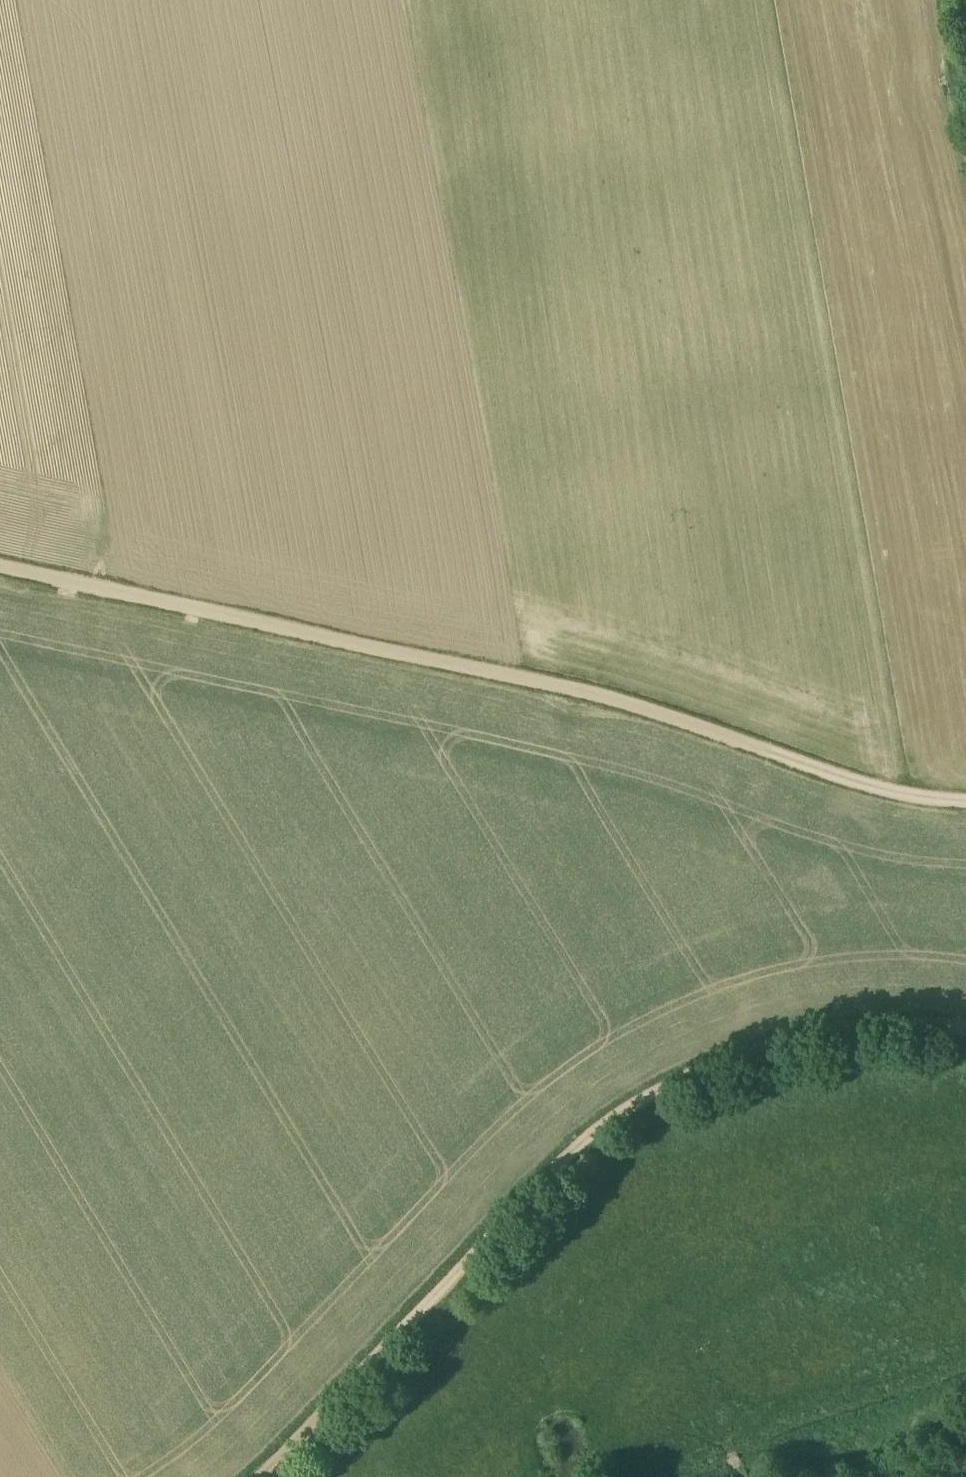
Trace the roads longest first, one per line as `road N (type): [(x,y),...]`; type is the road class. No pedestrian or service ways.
road 1 (track): [(0,567),(488,672),(840,778),(965,801)]
road 2 (track): [(965,1026),(881,1020),(796,1036),(726,1057),(619,1109),(579,1138),(258,1476)]

